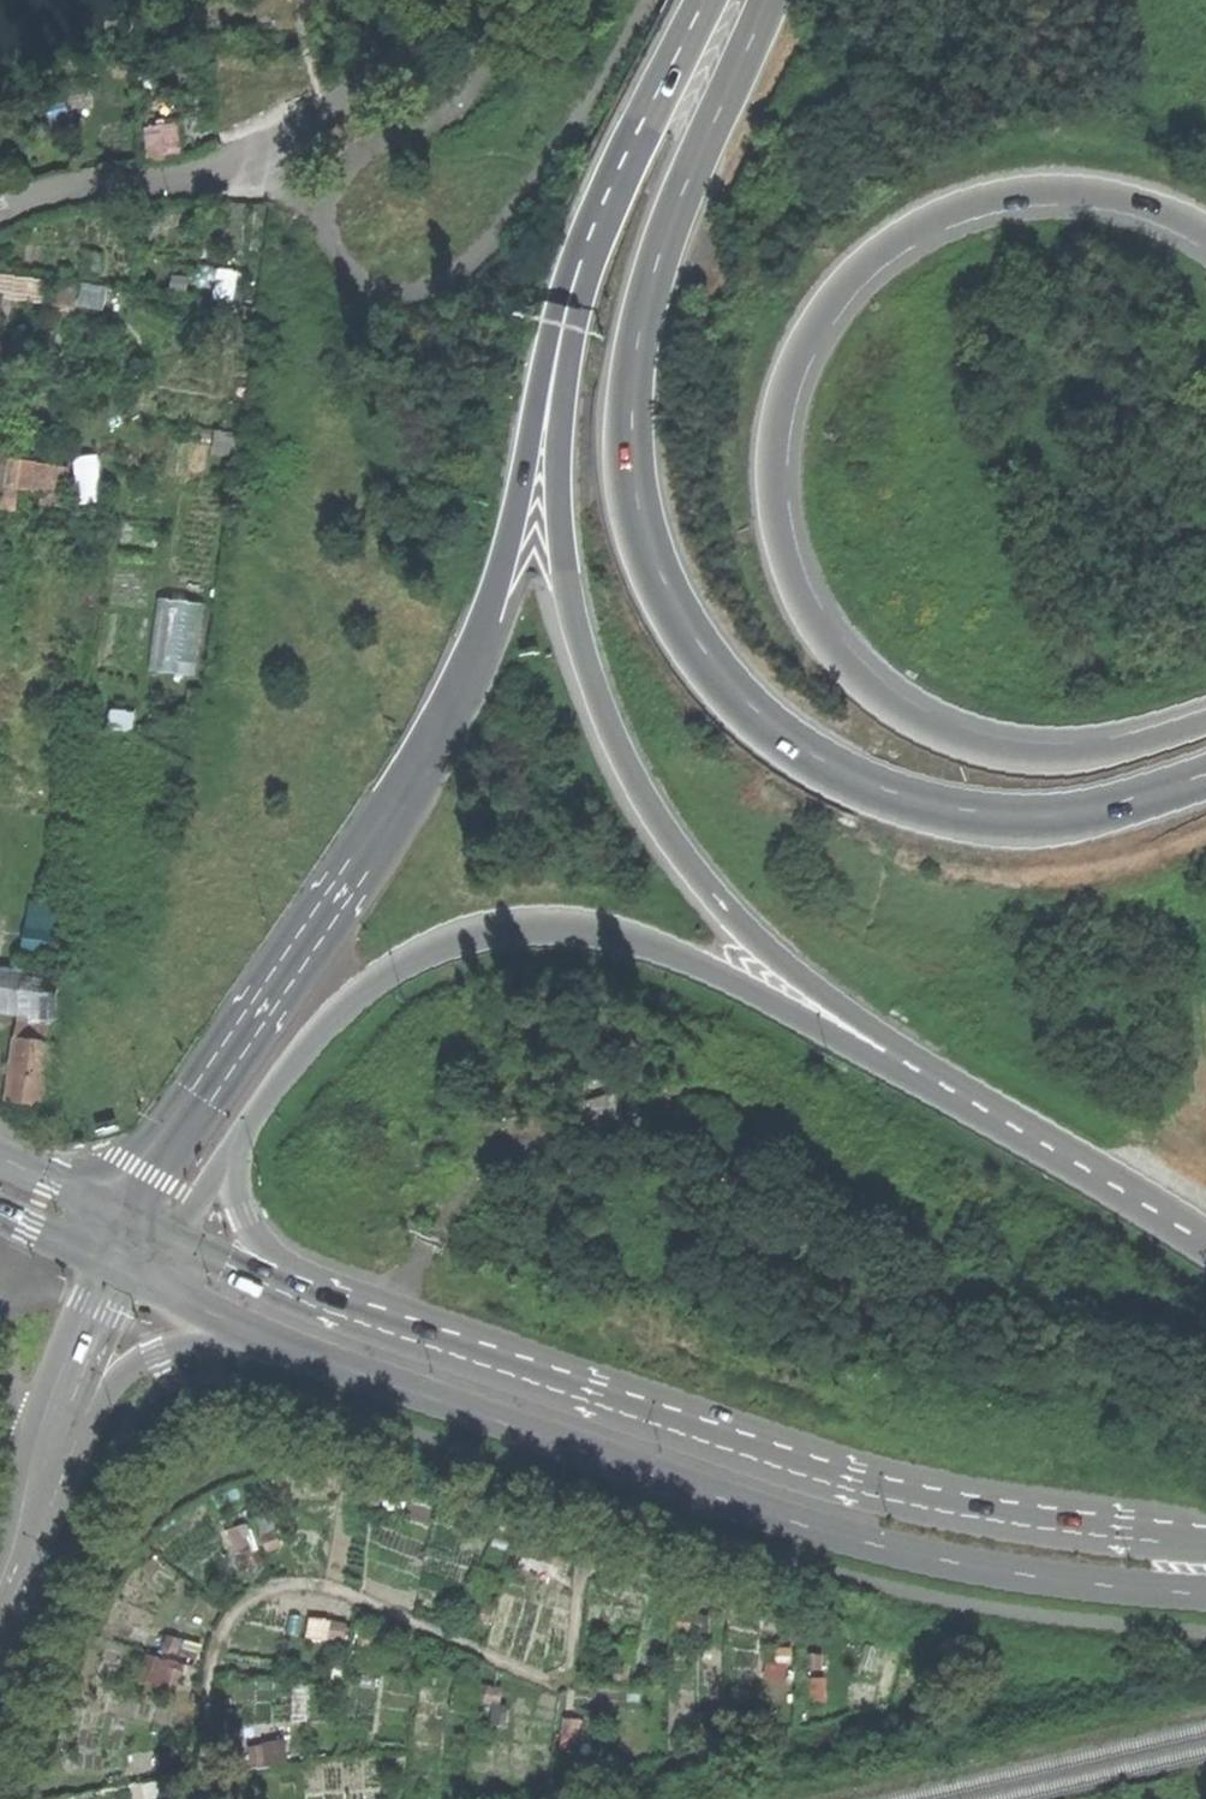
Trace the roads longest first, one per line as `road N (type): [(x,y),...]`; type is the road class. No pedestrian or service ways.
road 1 (trunk): [(663,85),(587,297),(564,417),(569,575),(598,691),(638,777),(730,911),(880,1033),(1049,1143)]
road 2 (trunk): [(663,85),(606,182),(568,276),(507,565),(457,700),(427,762),(171,1145),(132,1222)]
road 3 (trunk): [(770,0),(687,189),(647,321),(635,413),(639,501),(666,582),(738,691),(785,736),(872,784),(933,804),(1031,818),(1114,807),(1205,775)]
road 4 (trunk): [(1205,722),(1139,746),(1065,757),(986,748),(900,712),(809,612),(791,571),(773,487),(784,393),(802,347),(851,277),(913,228),(995,195),(1083,191),(1132,200),(1205,232)]
road 5 (secondary): [(275,1341),(580,1451),(890,1550),(1019,1575),(1205,1592)]
road 6 (trunk): [(241,1146),(333,1019),(381,979),(473,935),(574,926),(624,935),(735,979),(1049,1143)]
road 7 (secondary): [(1205,1546),(850,1480),(308,1294)]
road 8 (residential): [(45,1473),(98,1395),(130,1368),(209,1339),(275,1341)]
road 9 (track): [(530,1136),(493,1148),(463,1179),(383,1321)]
road 10 (residential): [(45,1473),(118,1264)]
road 11 (trunk): [(1049,1143),(1205,1241)]
road 12 (secondary): [(118,1264),(275,1341)]
road 13 (trunk): [(308,1294),(246,1215),(241,1146)]
road 14 (secondary): [(308,1294),(161,1235)]
road 15 (secondary): [(132,1222),(0,1159)]
road 16 (secondary): [(0,1210),(118,1264)]
road 17 (residential): [(45,1473),(0,1593)]
road 18 (trunk): [(161,1235),(200,1206),(241,1146)]

